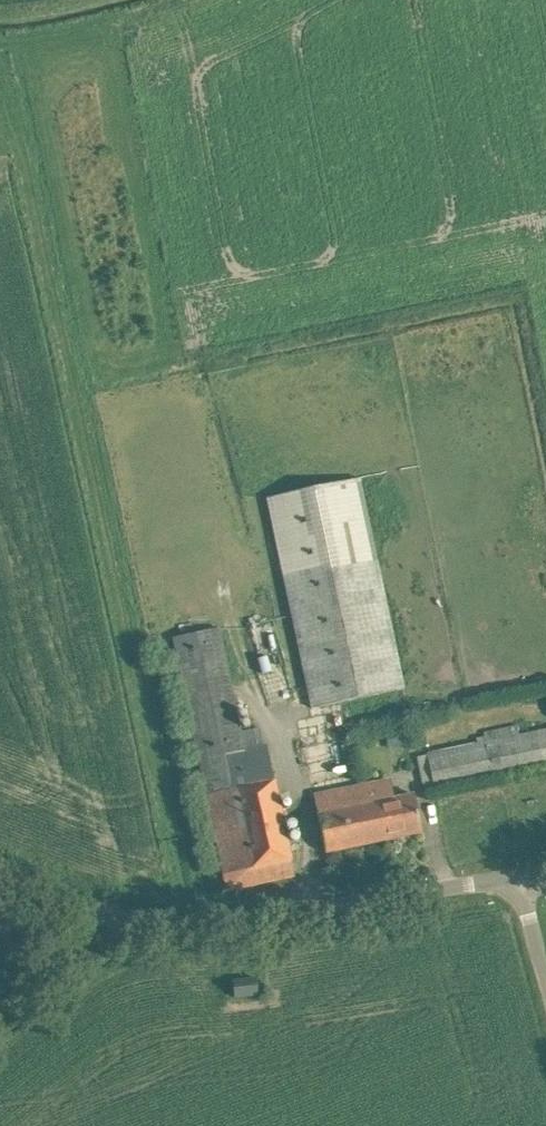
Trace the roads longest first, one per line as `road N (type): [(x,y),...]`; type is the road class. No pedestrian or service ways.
road 1 (unclassified): [(512,876),(206,926),(116,921),(0,878)]
road 2 (track): [(0,1014),(116,921)]

